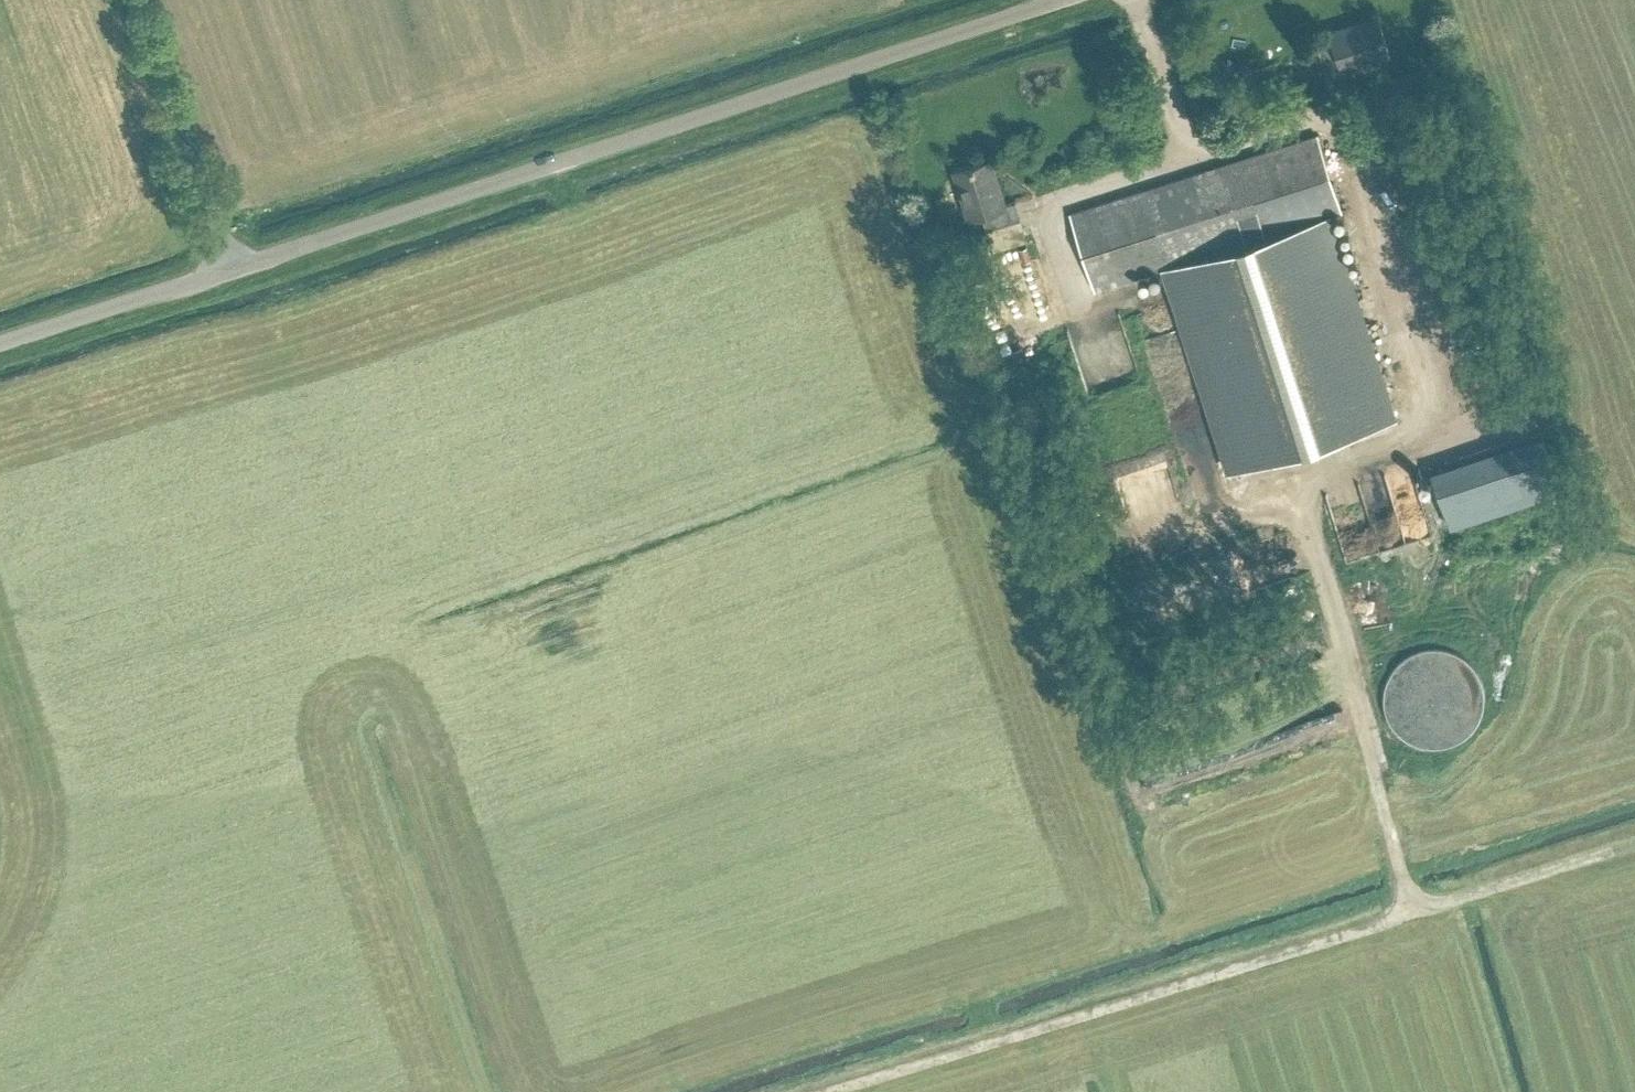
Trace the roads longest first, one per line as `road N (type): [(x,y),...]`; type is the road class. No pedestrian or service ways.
road 1 (unclassified): [(1059,0),(0,340)]

